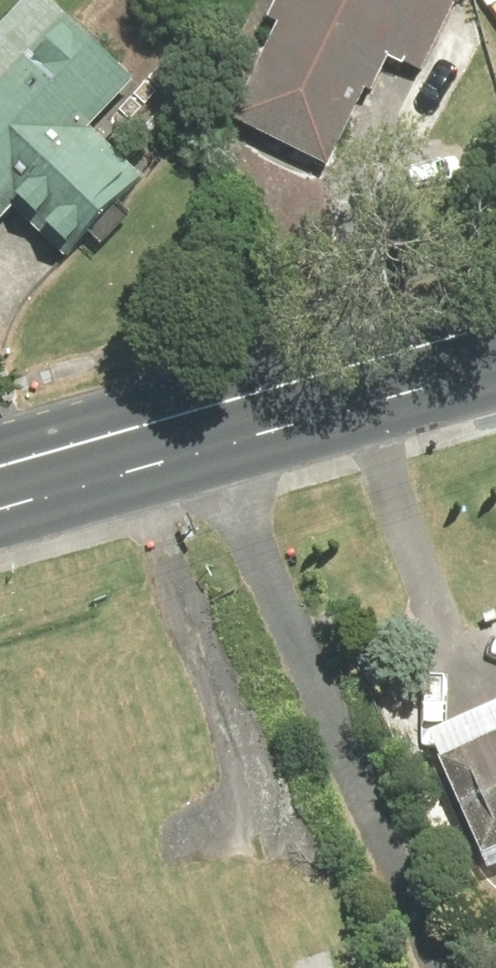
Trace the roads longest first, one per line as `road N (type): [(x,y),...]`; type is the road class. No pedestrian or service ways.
road 1 (residential): [(439,967),(202,424)]
road 2 (track): [(254,857),(241,746),(126,446)]
road 3 (secondary): [(202,424),(495,339)]
road 4 (secondary): [(0,482),(202,424)]

